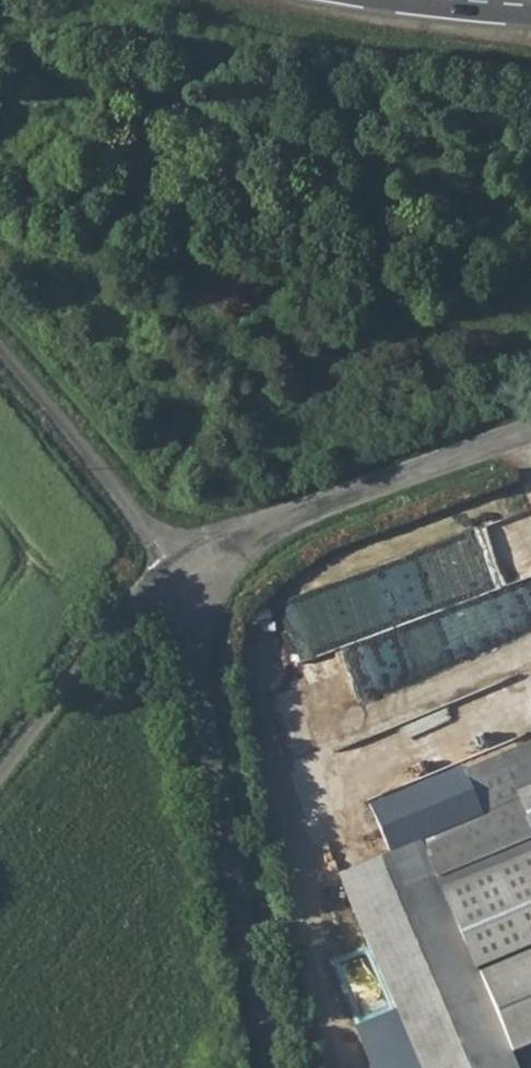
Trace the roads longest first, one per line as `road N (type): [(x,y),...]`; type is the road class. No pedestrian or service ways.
road 1 (residential): [(273,1067),(203,657),(174,569)]
road 2 (residential): [(530,437),(174,569)]
road 3 (residential): [(174,569),(124,610),(0,776)]

